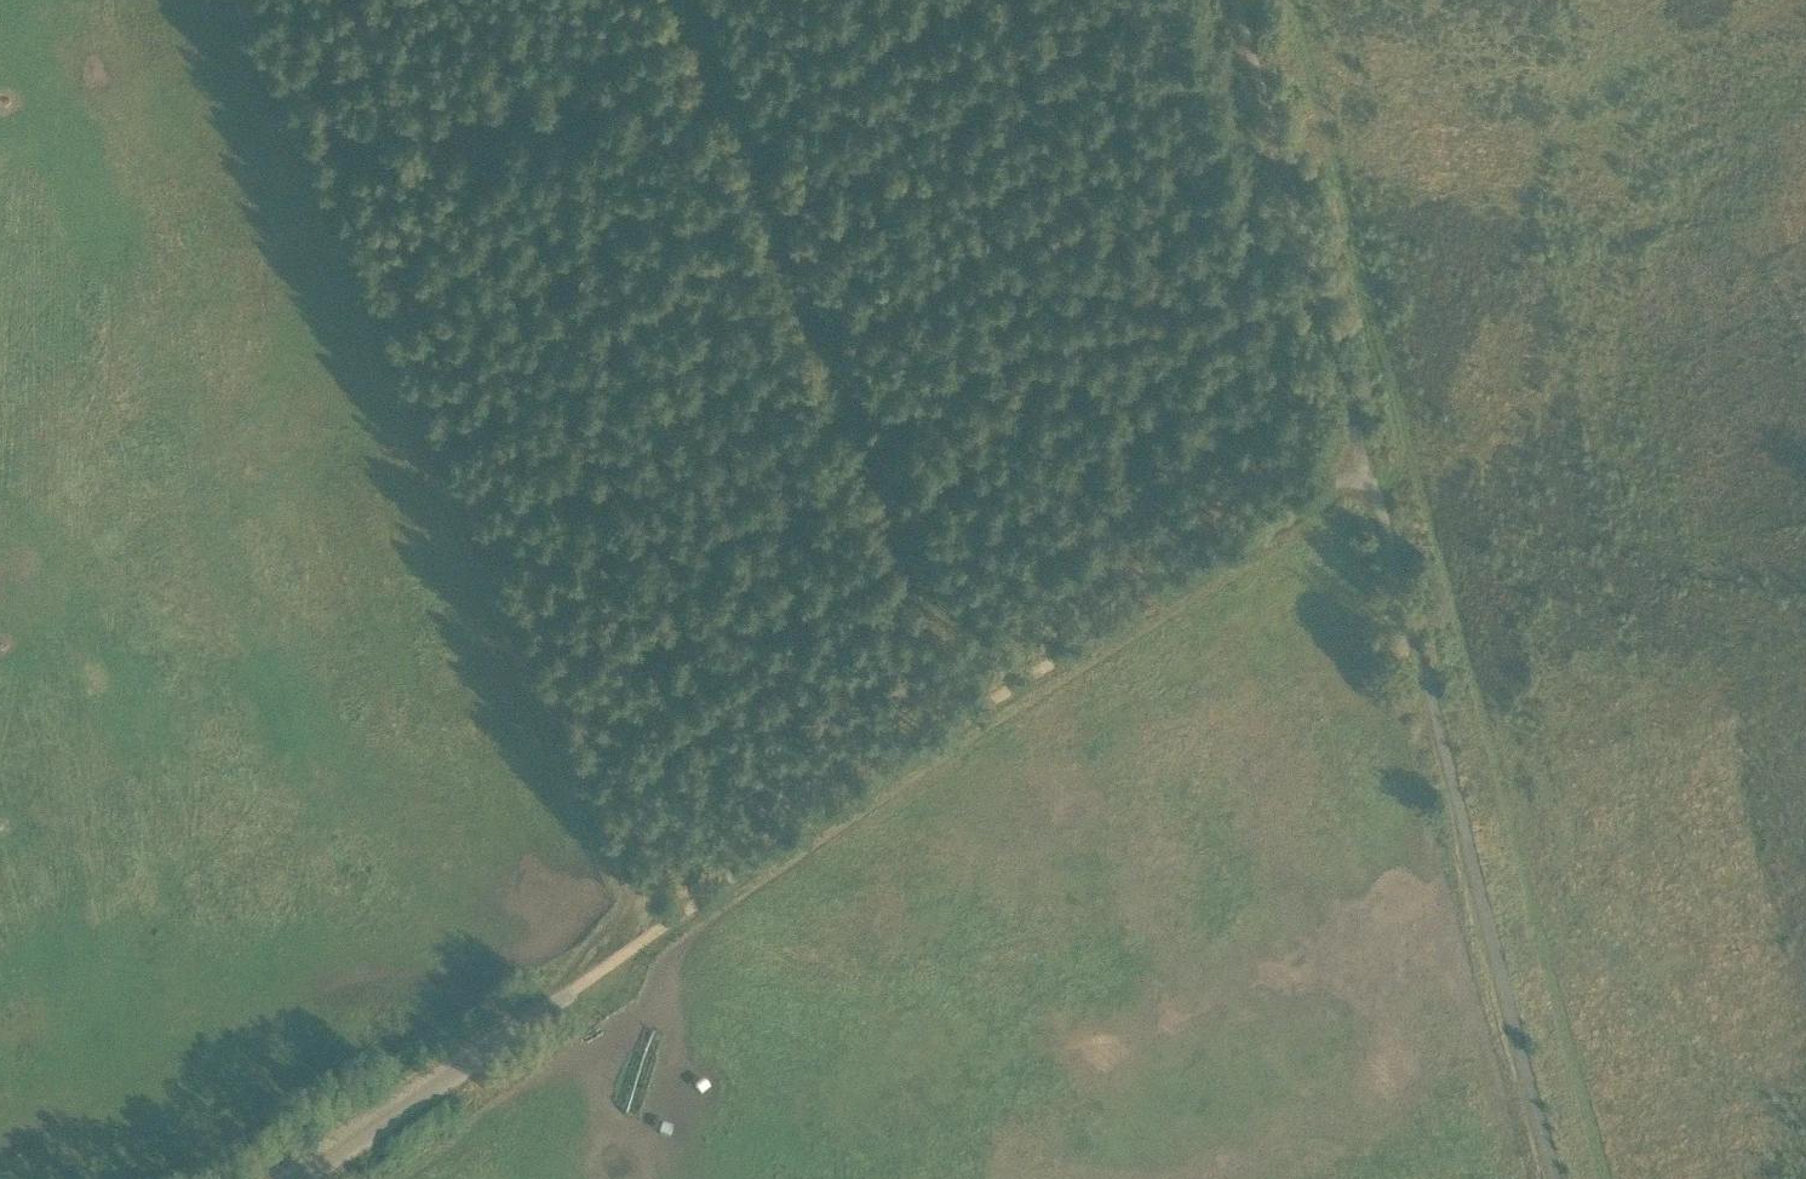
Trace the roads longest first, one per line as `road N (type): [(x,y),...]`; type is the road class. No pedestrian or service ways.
road 1 (track): [(653,933),(237,0)]
road 2 (track): [(1240,0),(1368,457)]
road 3 (unclassified): [(294,1178),(588,977)]

